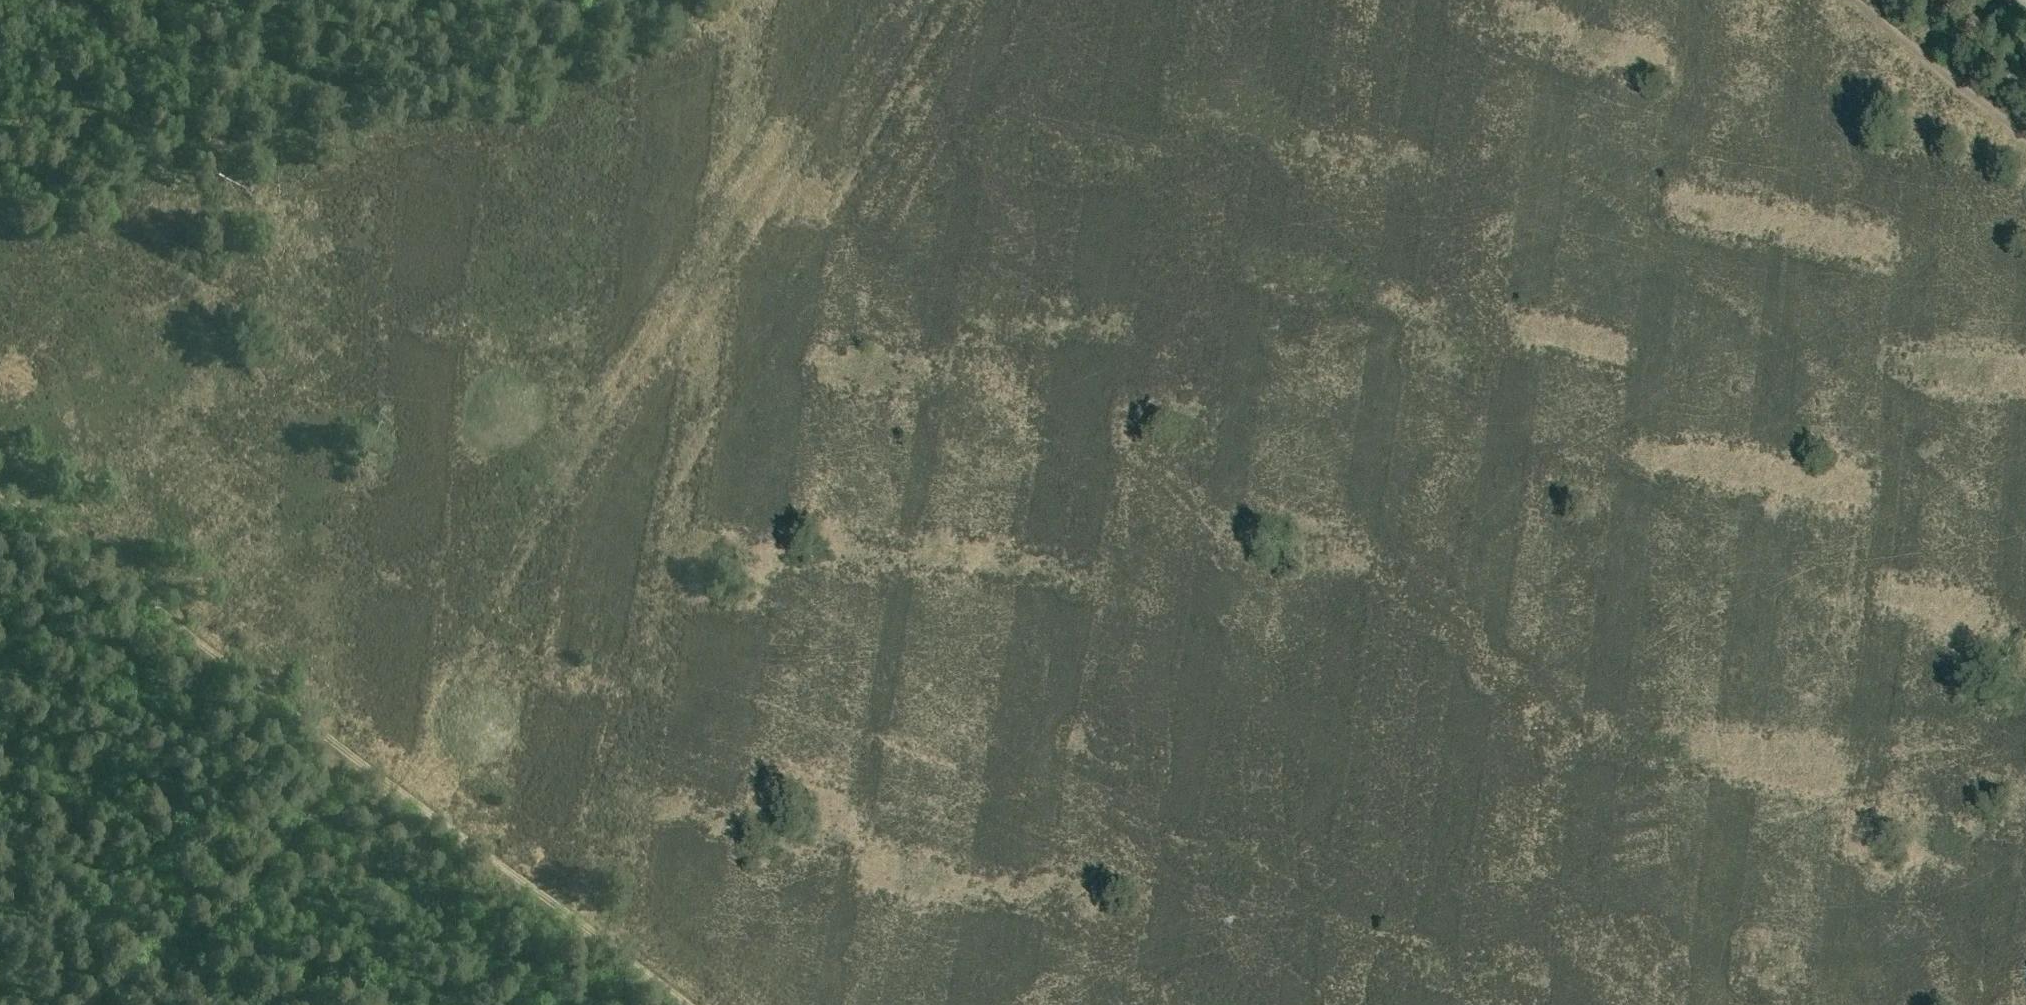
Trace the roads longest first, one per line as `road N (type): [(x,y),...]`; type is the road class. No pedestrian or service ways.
road 1 (track): [(0,473),(699,1004)]
road 2 (track): [(1854,0),(2025,141)]

